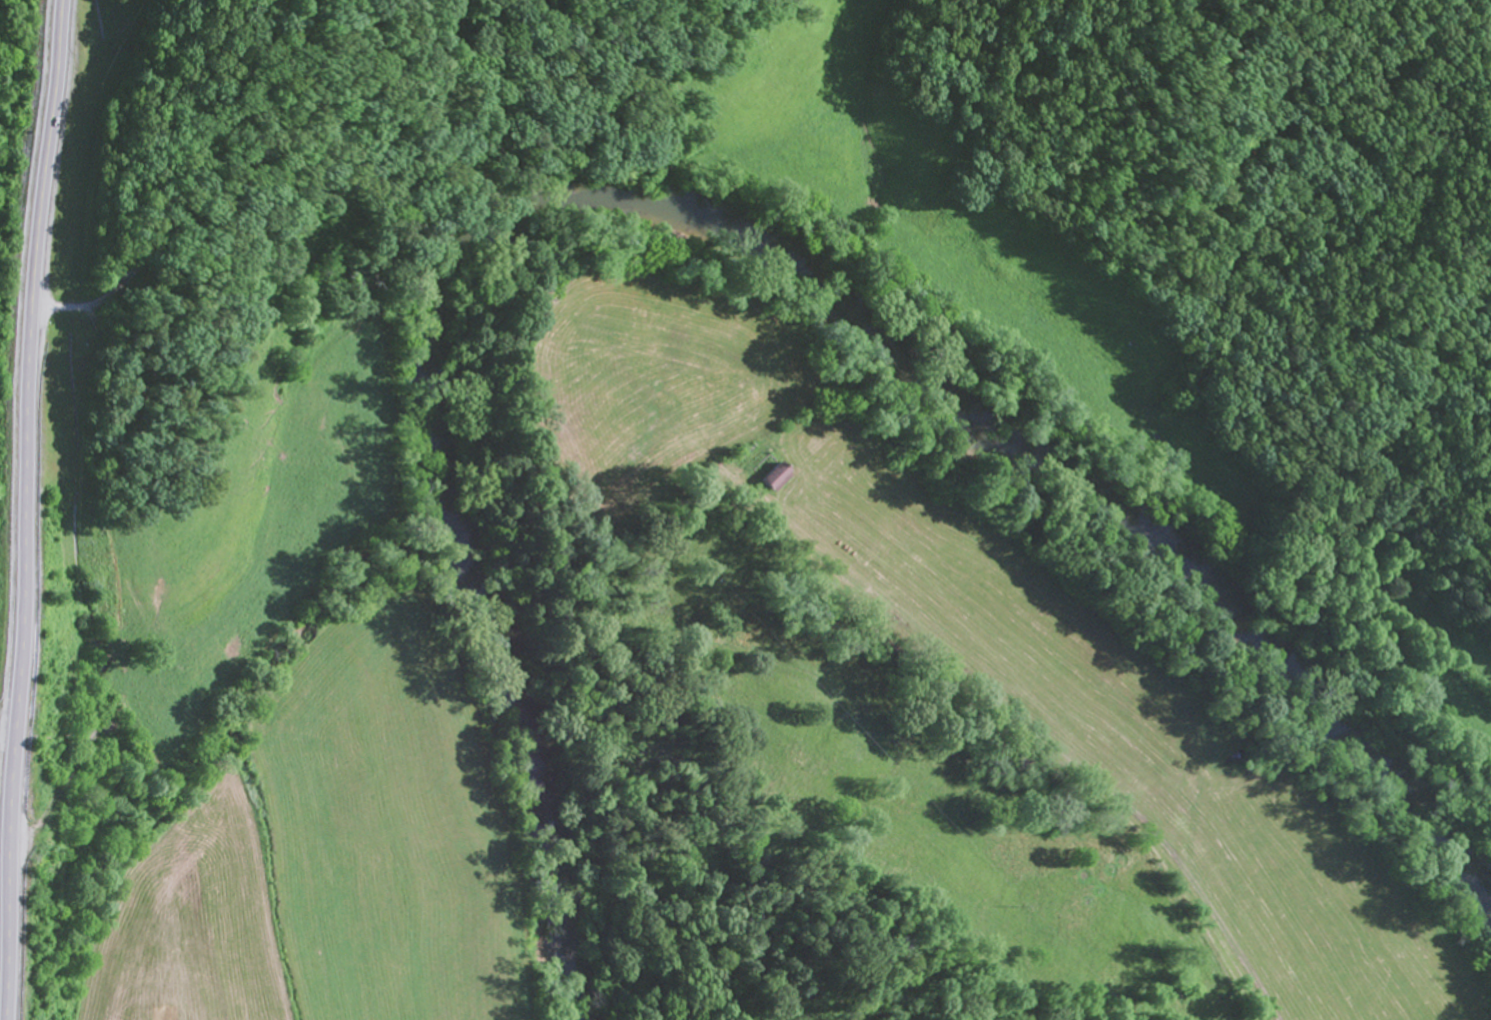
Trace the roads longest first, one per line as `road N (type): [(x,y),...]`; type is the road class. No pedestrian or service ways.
road 1 (trunk): [(0,1017),(23,373),(63,0)]

